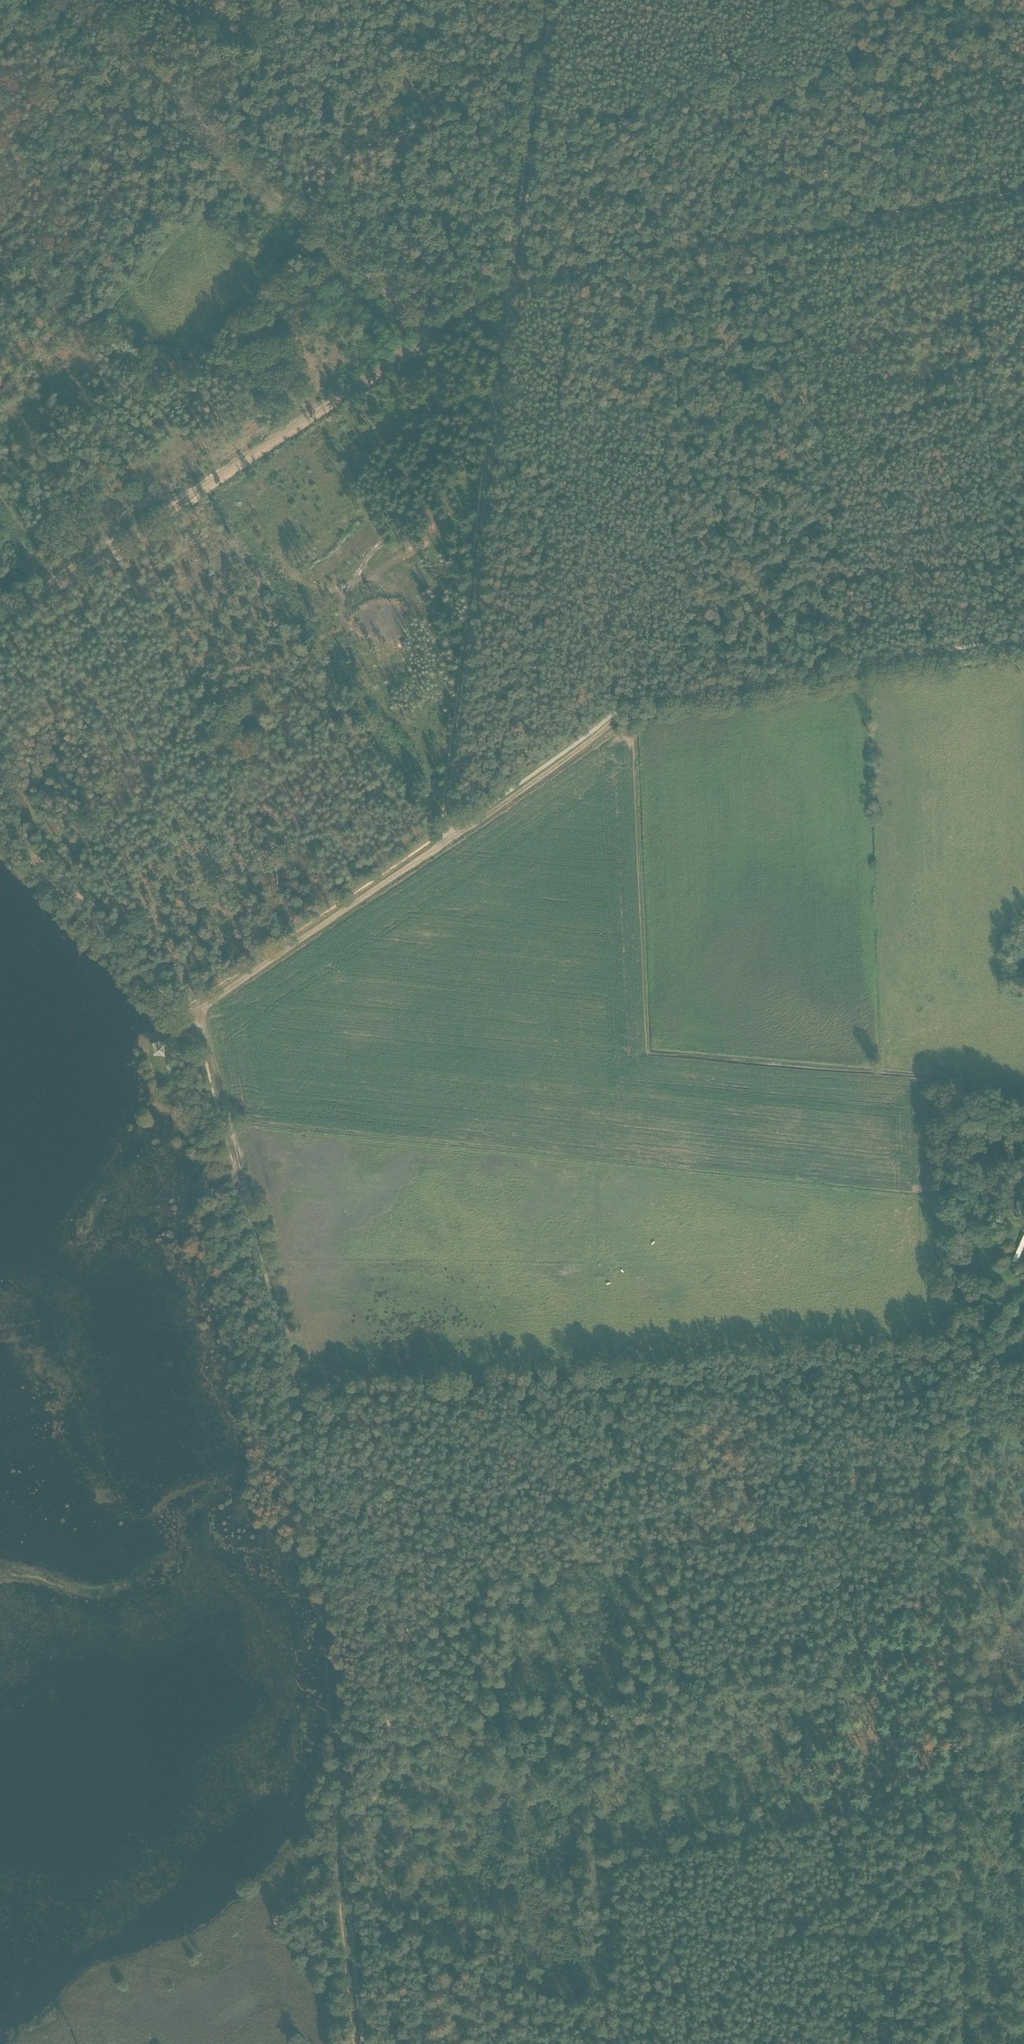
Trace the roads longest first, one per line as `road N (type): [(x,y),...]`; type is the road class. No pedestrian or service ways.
road 1 (track): [(345,1423),(400,1578),(390,1628),(384,1790),(352,1835),(367,2043)]
road 2 (track): [(1023,643),(663,700),(616,721),(453,834)]
road 3 (track): [(613,2039),(598,1864),(954,1772)]
road 4 (track): [(515,283),(1023,190)]
road 5 (track): [(425,338),(0,619)]
road 6 (track): [(76,0),(425,338)]
road 7 (track): [(168,1010),(192,1036),(232,1132),(309,1408),(345,1423)]
road 8 (track): [(957,202),(1006,646)]
road 9 (track): [(950,1717),(938,1351)]
road 10 (track): [(453,834),(303,939),(168,1010)]
road 11 (track): [(938,1351),(948,1167),(962,1124),(984,1093),(1023,1099)]
road 12 (track): [(546,0),(515,283)]
road 13 (track): [(0,801),(168,1010)]
road 14 (track): [(783,1504),(941,1486)]
road 15 (track): [(915,1358),(839,1400),(808,1439)]

